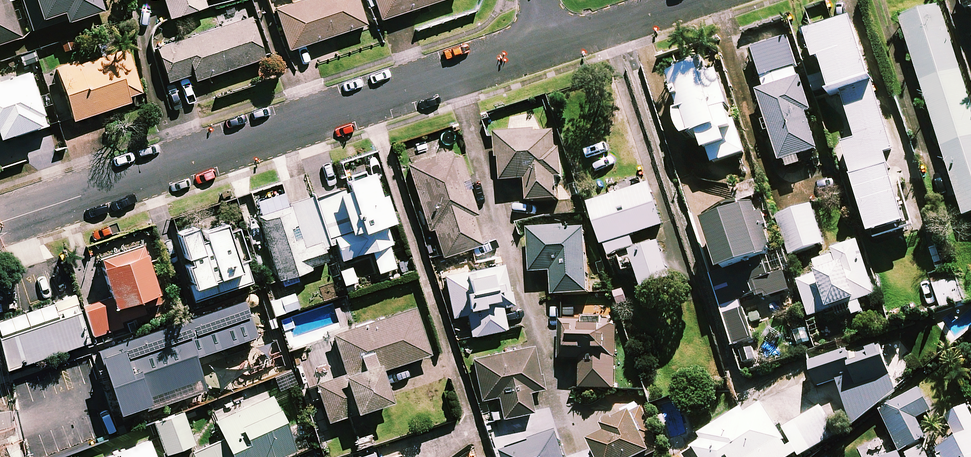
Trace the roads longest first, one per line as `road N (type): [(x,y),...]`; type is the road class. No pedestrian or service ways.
road 1 (residential): [(0,224),(551,45)]
road 2 (residential): [(551,45),(689,0)]

